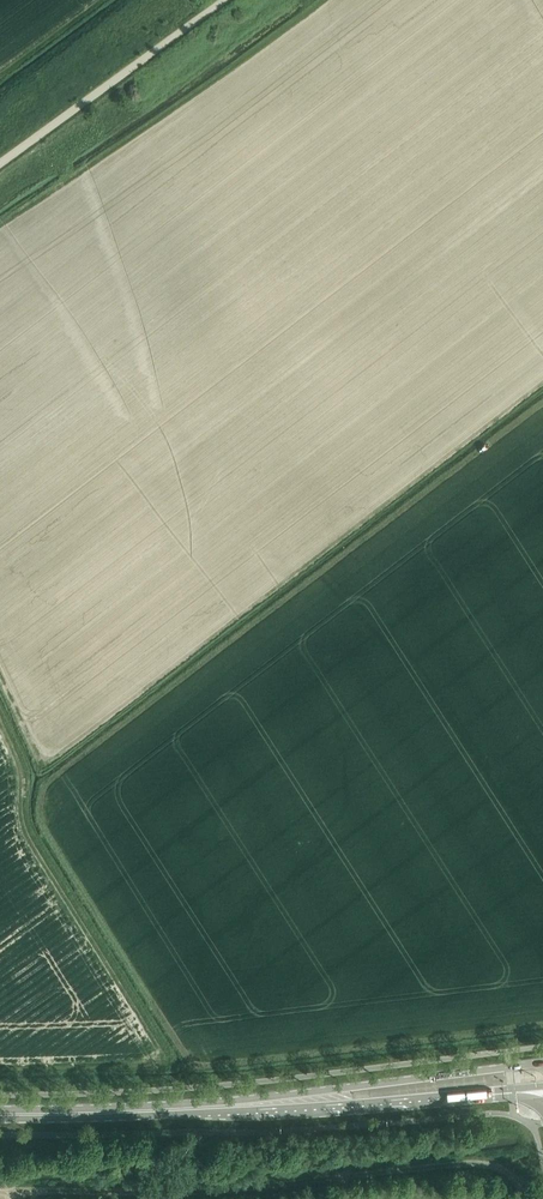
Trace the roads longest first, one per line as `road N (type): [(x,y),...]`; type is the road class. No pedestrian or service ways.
road 1 (track): [(535,1198),(505,1171),(456,1163),(238,1189),(14,1190)]
road 2 (primary): [(542,1062),(252,1103)]
road 3 (primary): [(252,1103),(542,1084)]
road 4 (unclassified): [(0,164),(227,0)]
road 5 (primary): [(252,1103),(0,1113)]

